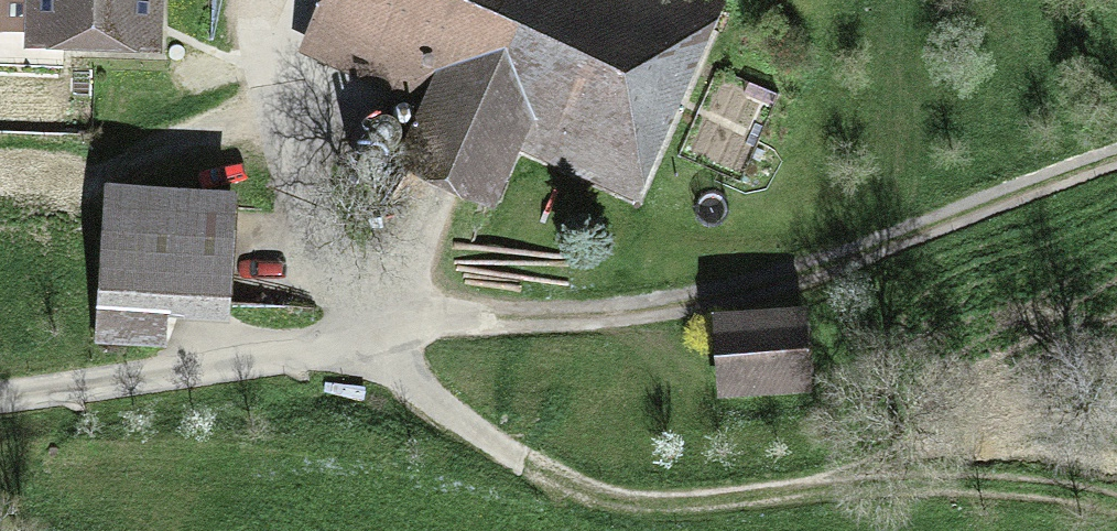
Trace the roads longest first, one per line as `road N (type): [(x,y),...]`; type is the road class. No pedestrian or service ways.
road 1 (track): [(373,340),(452,418),(523,464),(622,504),(670,507),(880,483),(1060,483),(1116,496)]
road 2 (track): [(1116,153),(998,199),(768,270),(567,318),(458,326)]
road 3 (unclassified): [(0,391),(458,326)]

